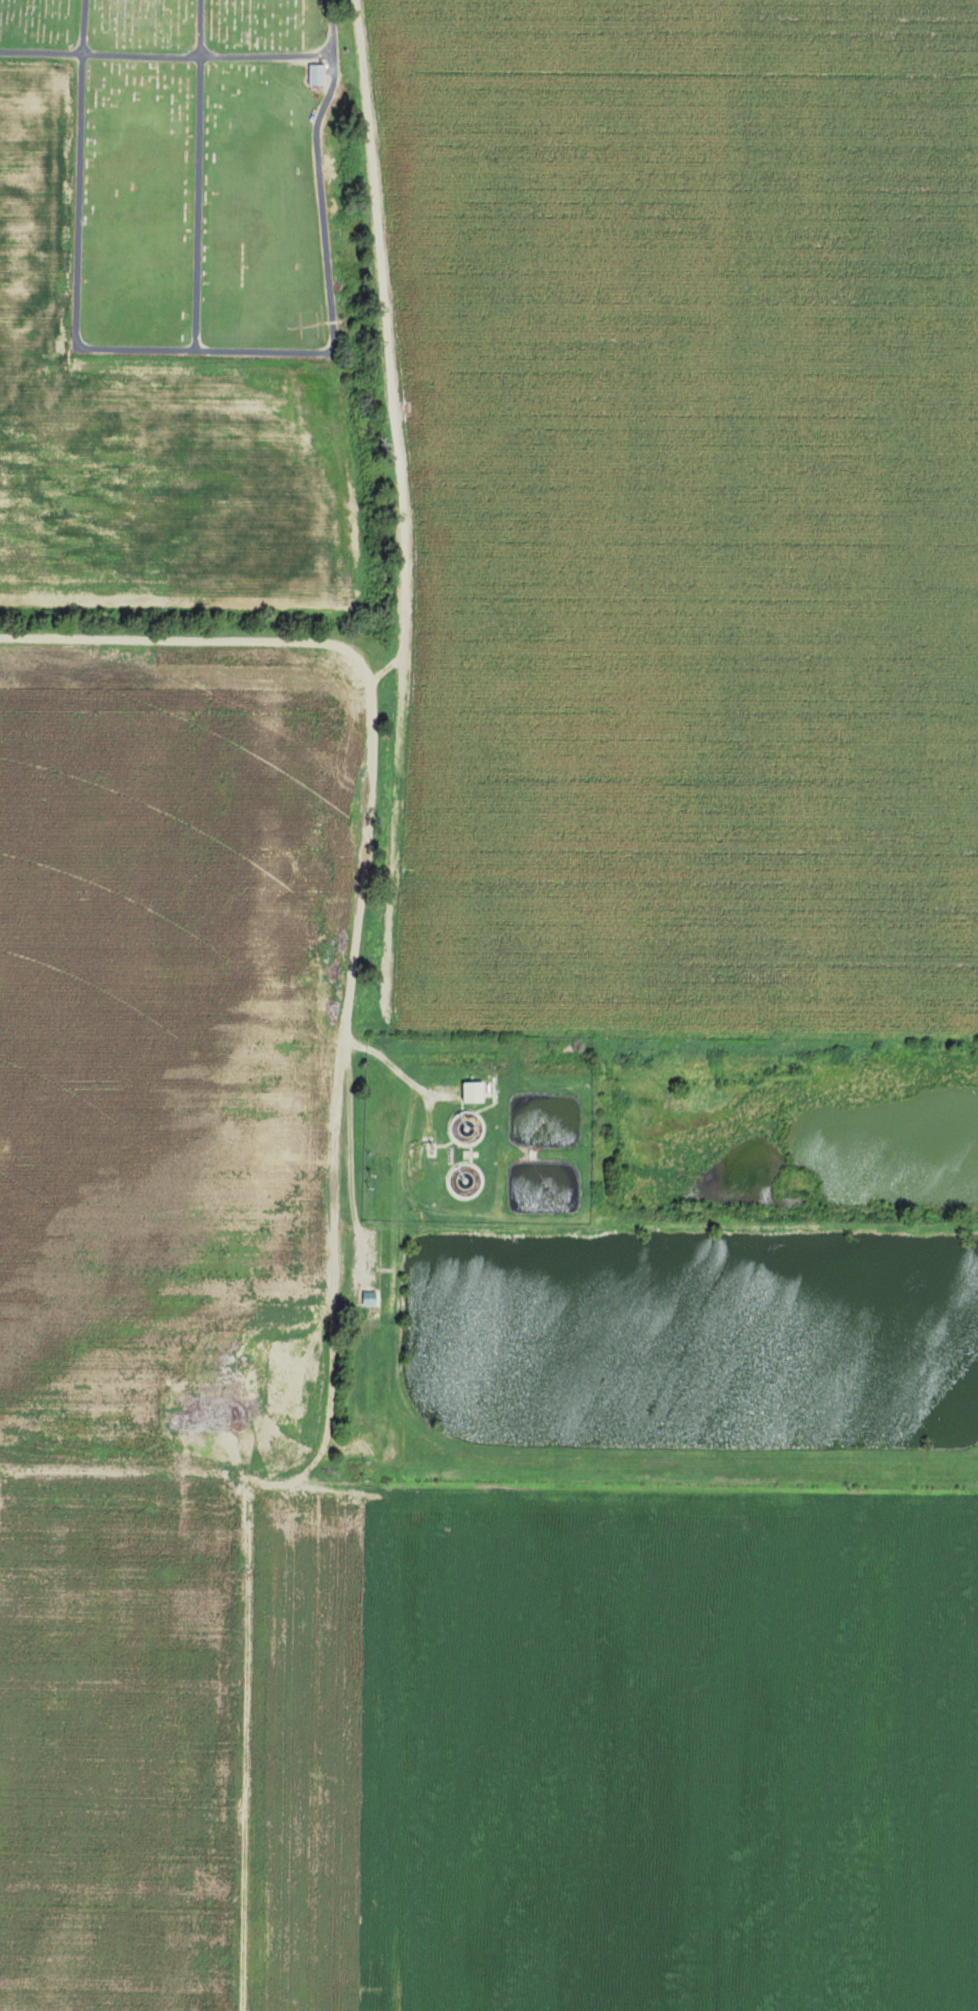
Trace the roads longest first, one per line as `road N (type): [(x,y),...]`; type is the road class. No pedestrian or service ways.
road 1 (residential): [(331,639),(0,637)]

